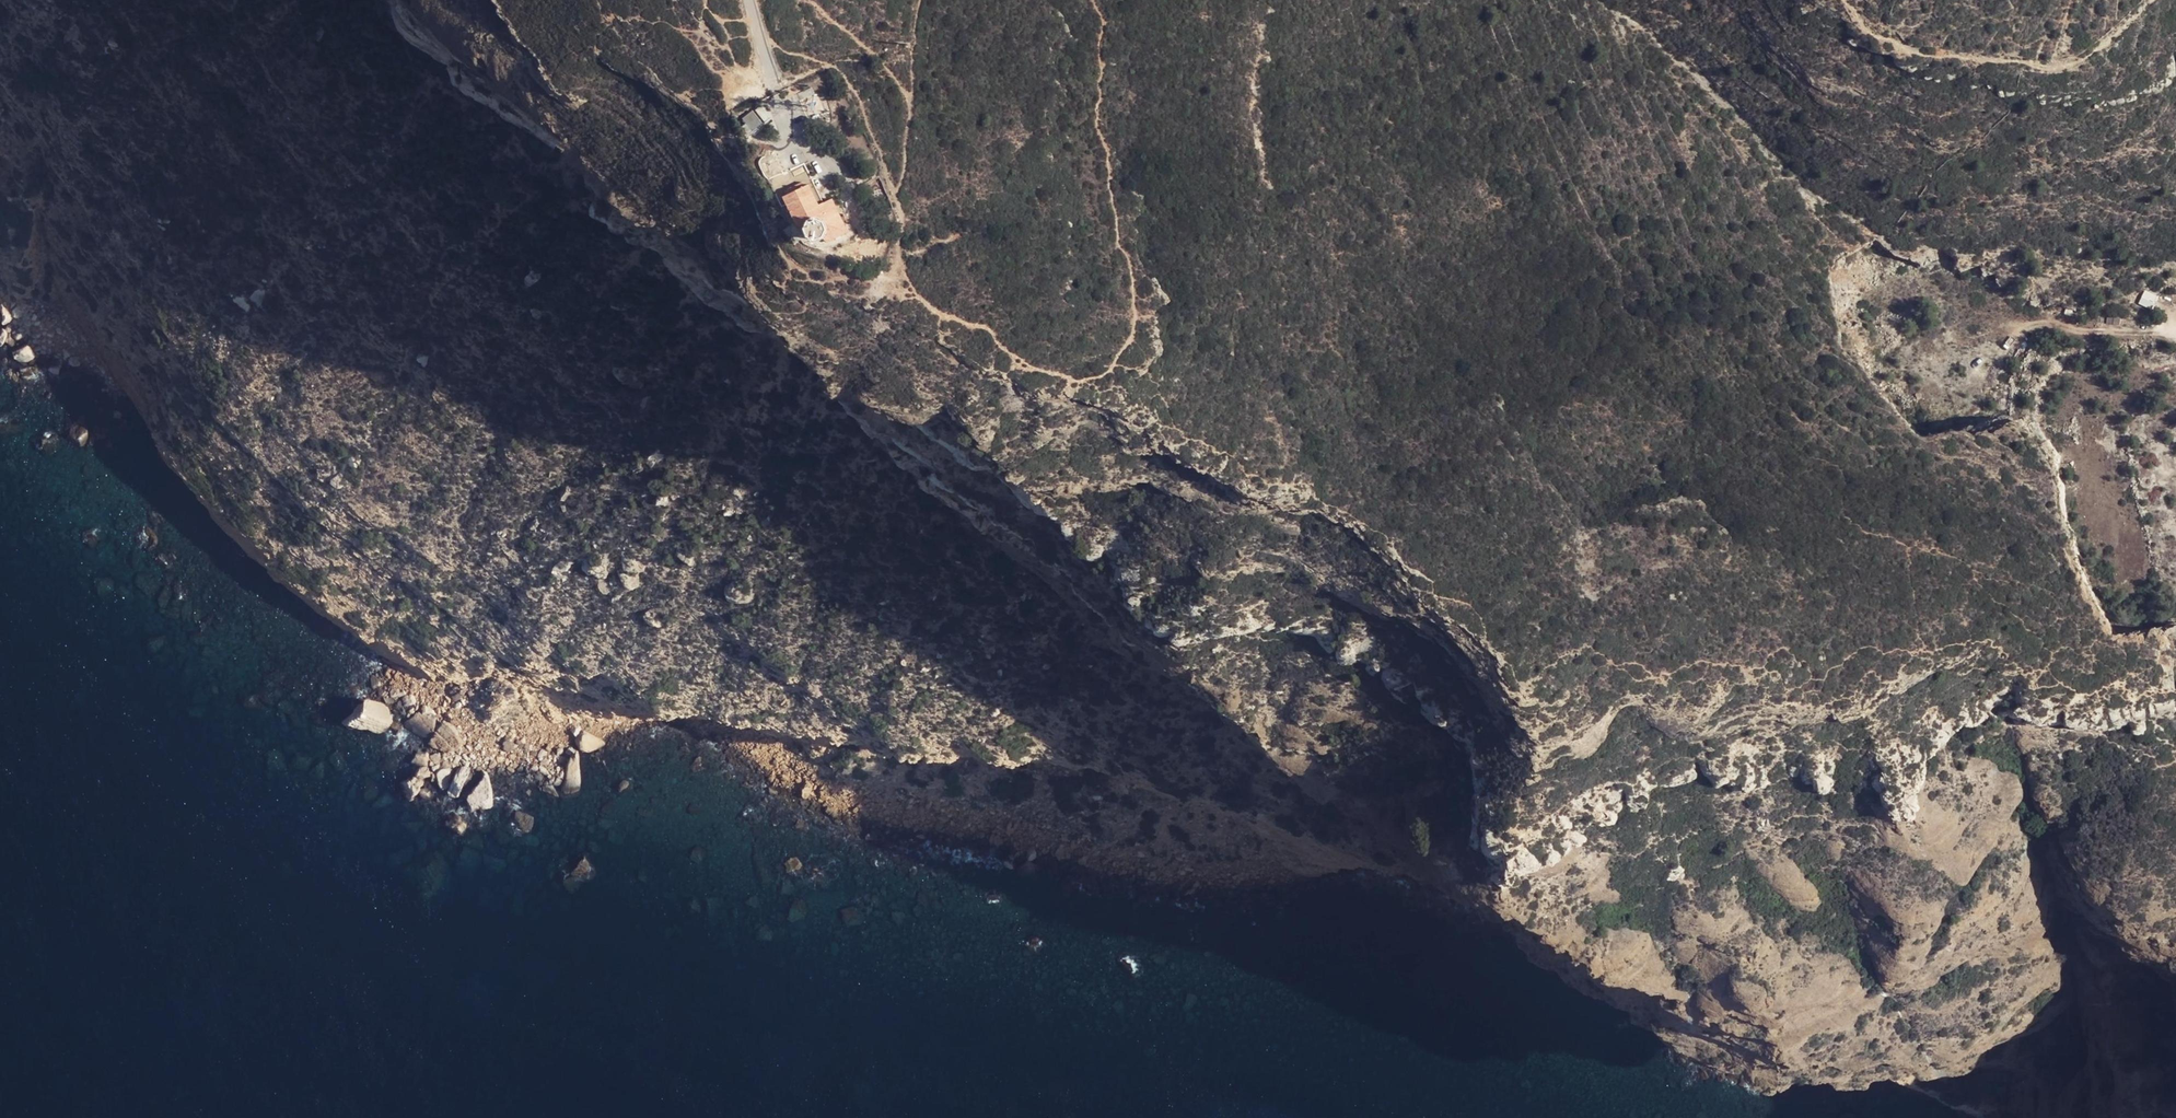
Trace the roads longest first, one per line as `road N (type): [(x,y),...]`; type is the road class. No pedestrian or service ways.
road 1 (track): [(2175,336),(2043,325)]

